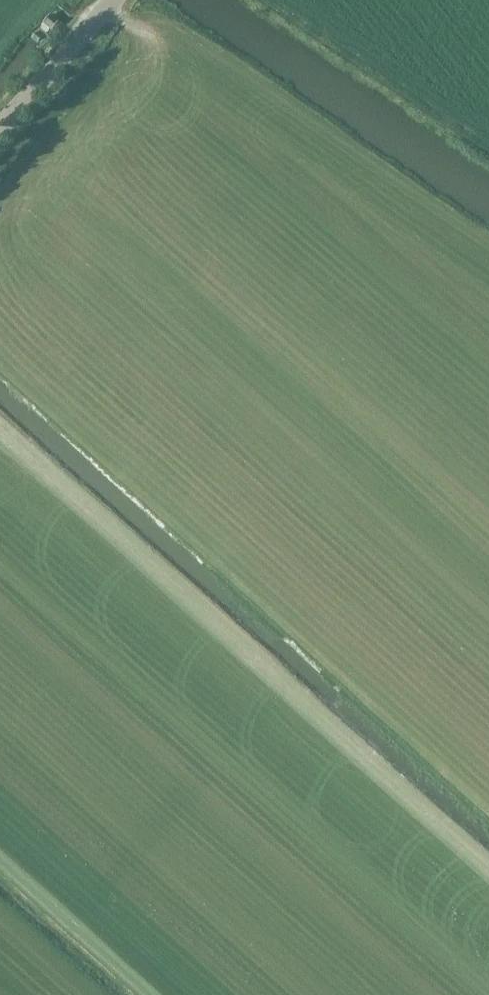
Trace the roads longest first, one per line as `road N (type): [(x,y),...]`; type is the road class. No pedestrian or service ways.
road 1 (tertiary): [(0,128),(115,0)]

